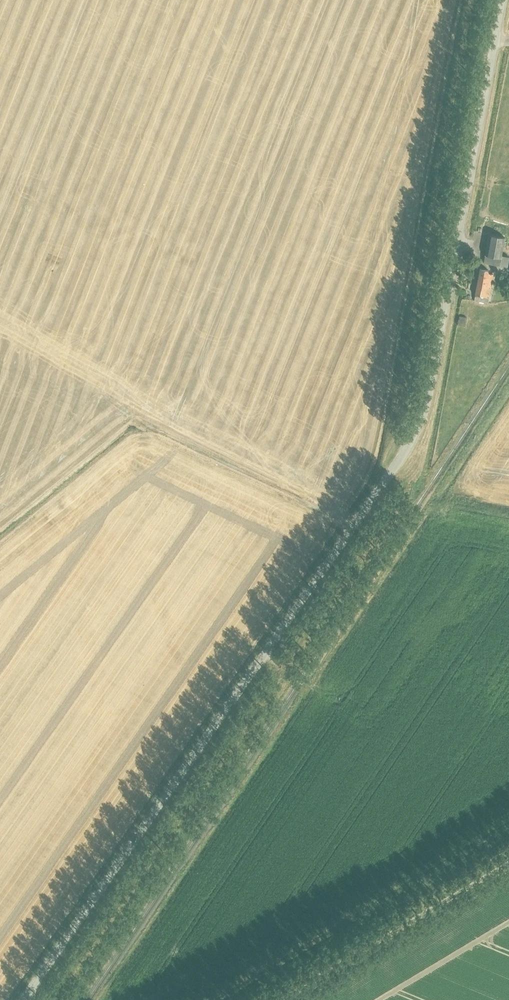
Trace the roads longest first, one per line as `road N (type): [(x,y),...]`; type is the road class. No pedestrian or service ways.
road 1 (unclassified): [(16,999),(418,421),(503,0)]
road 2 (track): [(395,458),(414,472),(47,999)]
road 3 (track): [(395,458),(393,430),(471,0)]
road 4 (track): [(288,999),(508,867)]
road 5 (track): [(350,519),(140,425)]

